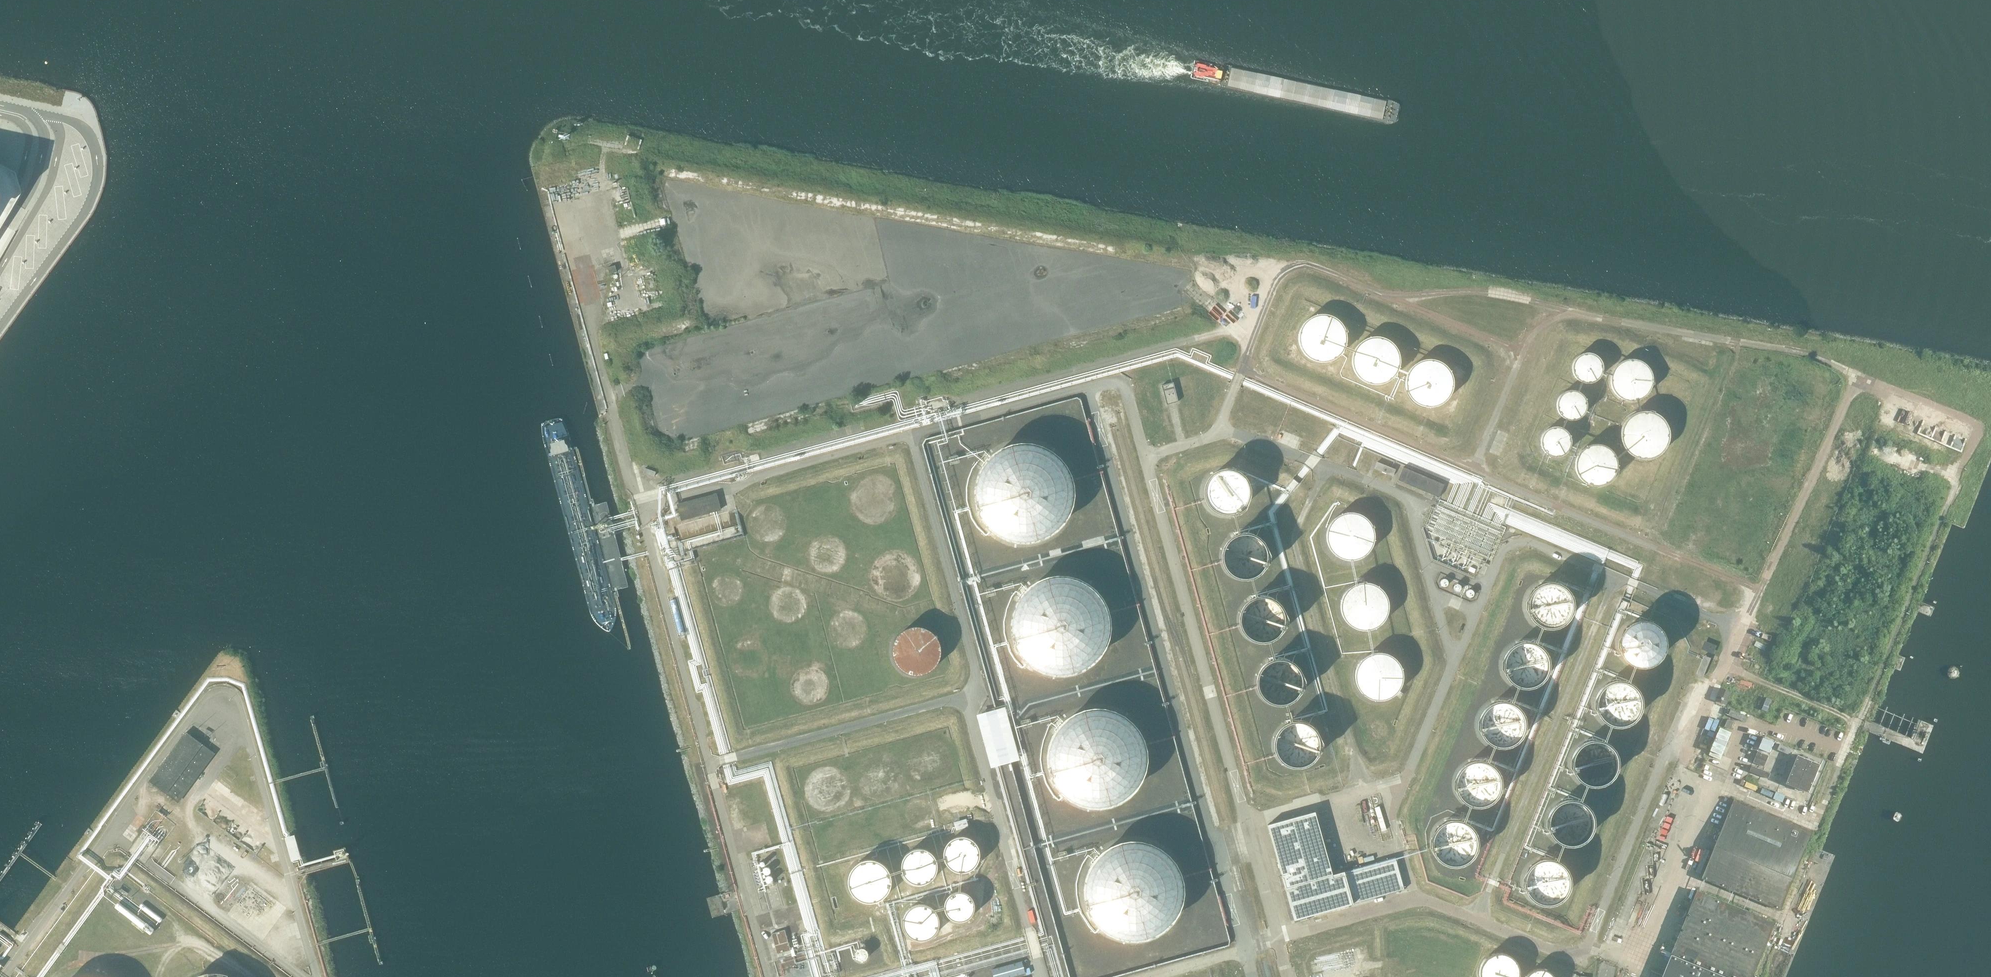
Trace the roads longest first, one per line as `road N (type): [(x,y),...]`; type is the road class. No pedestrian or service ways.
road 1 (track): [(664,223),(1156,273),(1187,286)]

